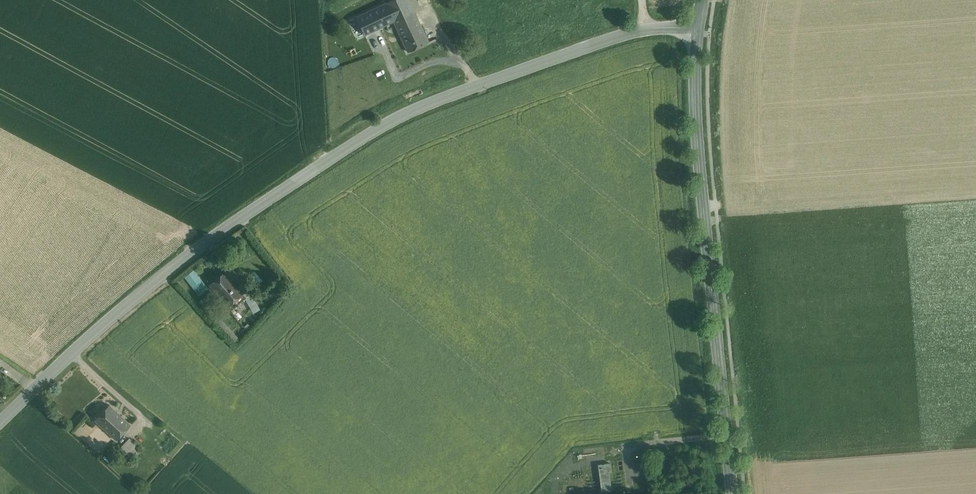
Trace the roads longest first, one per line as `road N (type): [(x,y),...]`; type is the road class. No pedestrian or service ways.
road 1 (tertiary): [(698,27),(645,26),(445,97),(361,138),(157,280),(0,422)]
road 2 (secondary): [(732,493),(696,122),(698,27)]

